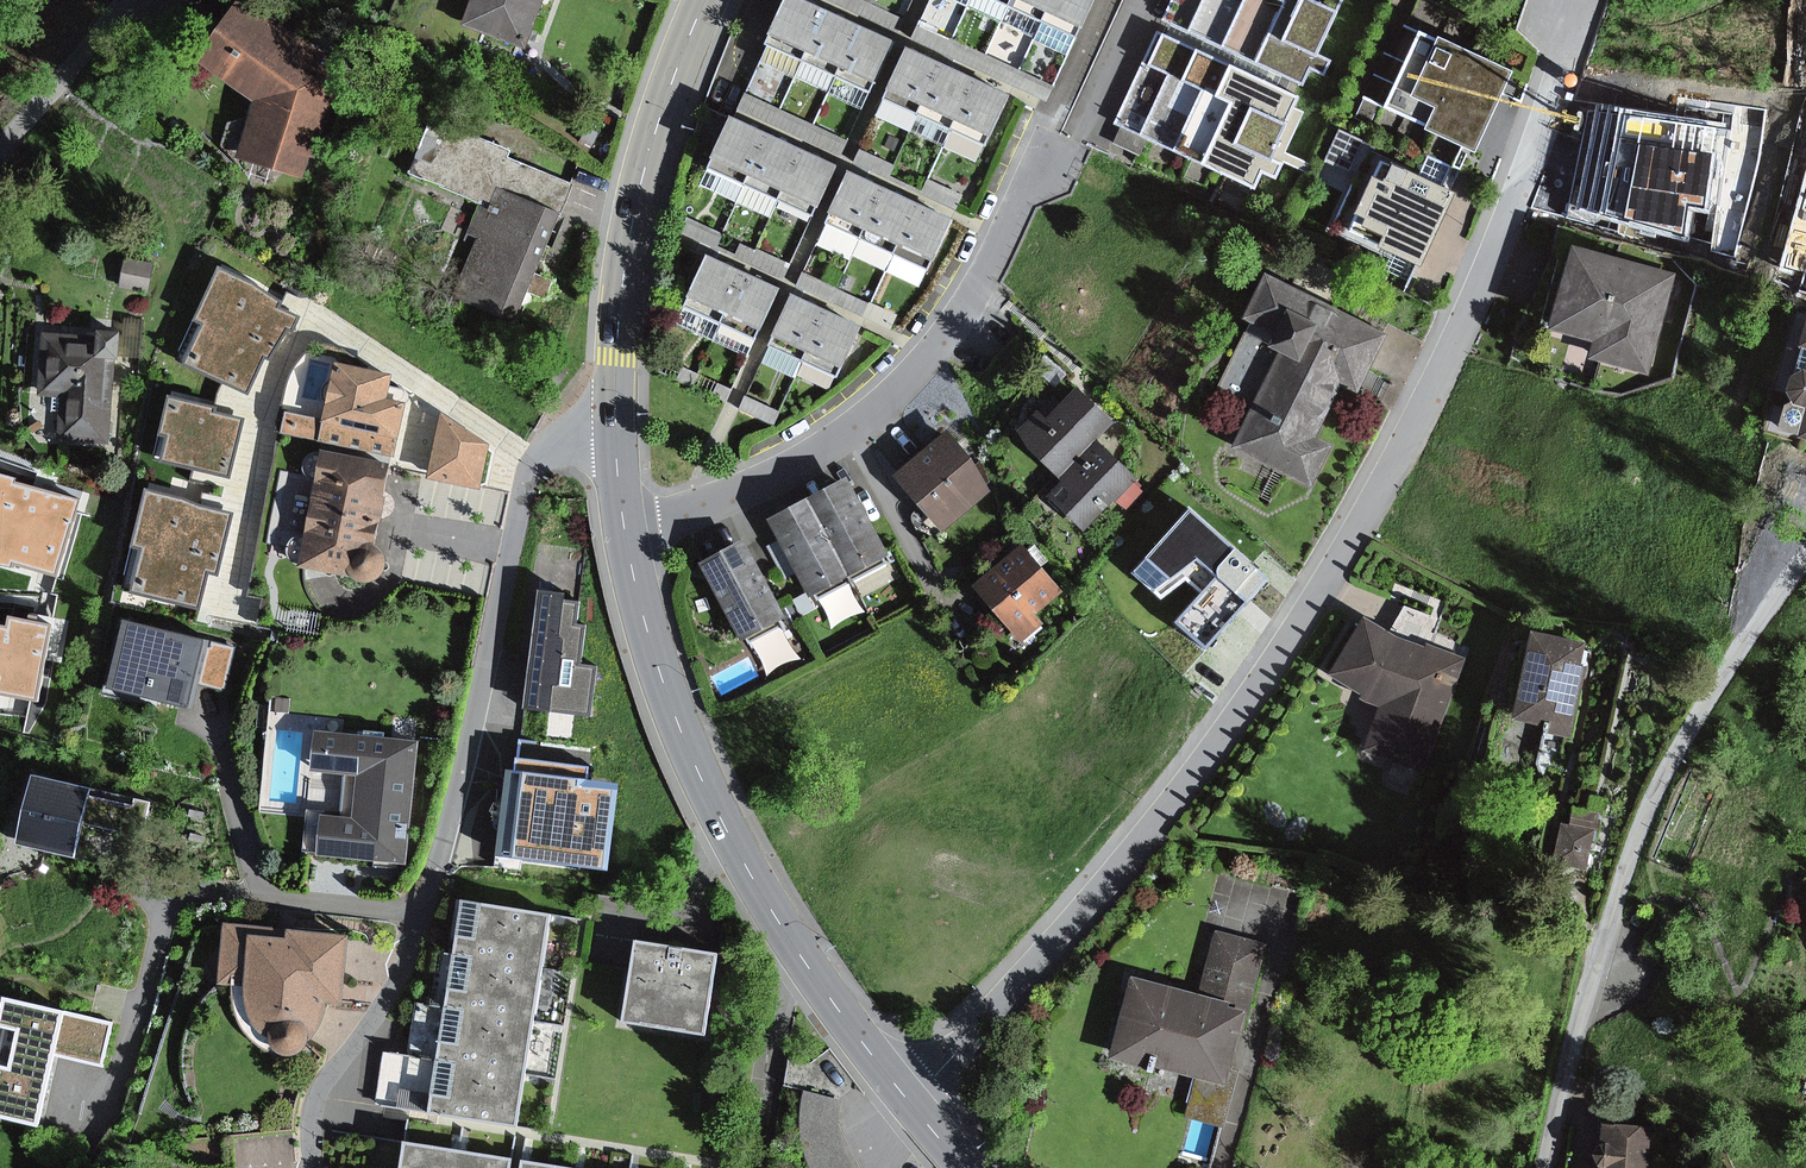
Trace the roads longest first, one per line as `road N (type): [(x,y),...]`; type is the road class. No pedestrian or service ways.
road 1 (residential): [(1570,0),(1576,28),(1498,246),(1365,523),(1245,714),(1194,781),(909,1102)]
road 2 (residential): [(326,1167),(324,1099),(420,954),(462,818),(528,477),(553,443),(616,432)]
road 3 (residential): [(1805,565),(1673,773),(1625,875),(1550,1167)]
road 4 (secondary): [(909,1102),(803,958),(701,777),(665,690),(624,531)]
road 5 (residential): [(1044,161),(1008,244),(960,323),(875,413),(738,500),(624,531)]
road 6 (secondary): [(616,432),(620,316),(635,209),(665,101),(705,0)]
road 7 (residential): [(0,161),(128,0)]

